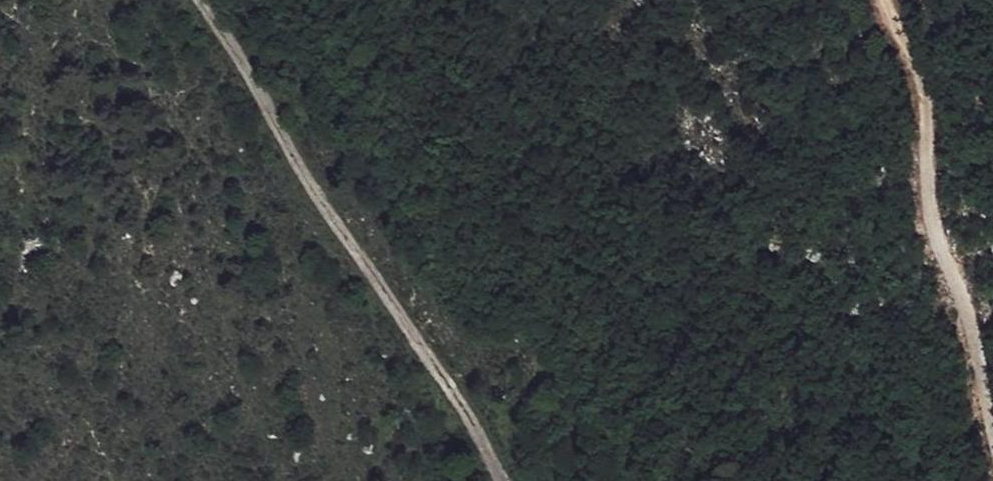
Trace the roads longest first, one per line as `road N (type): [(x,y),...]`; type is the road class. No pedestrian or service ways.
road 1 (track): [(197,0),(505,480)]
road 2 (track): [(992,417),(964,296),(938,243),(929,106),(887,0)]

